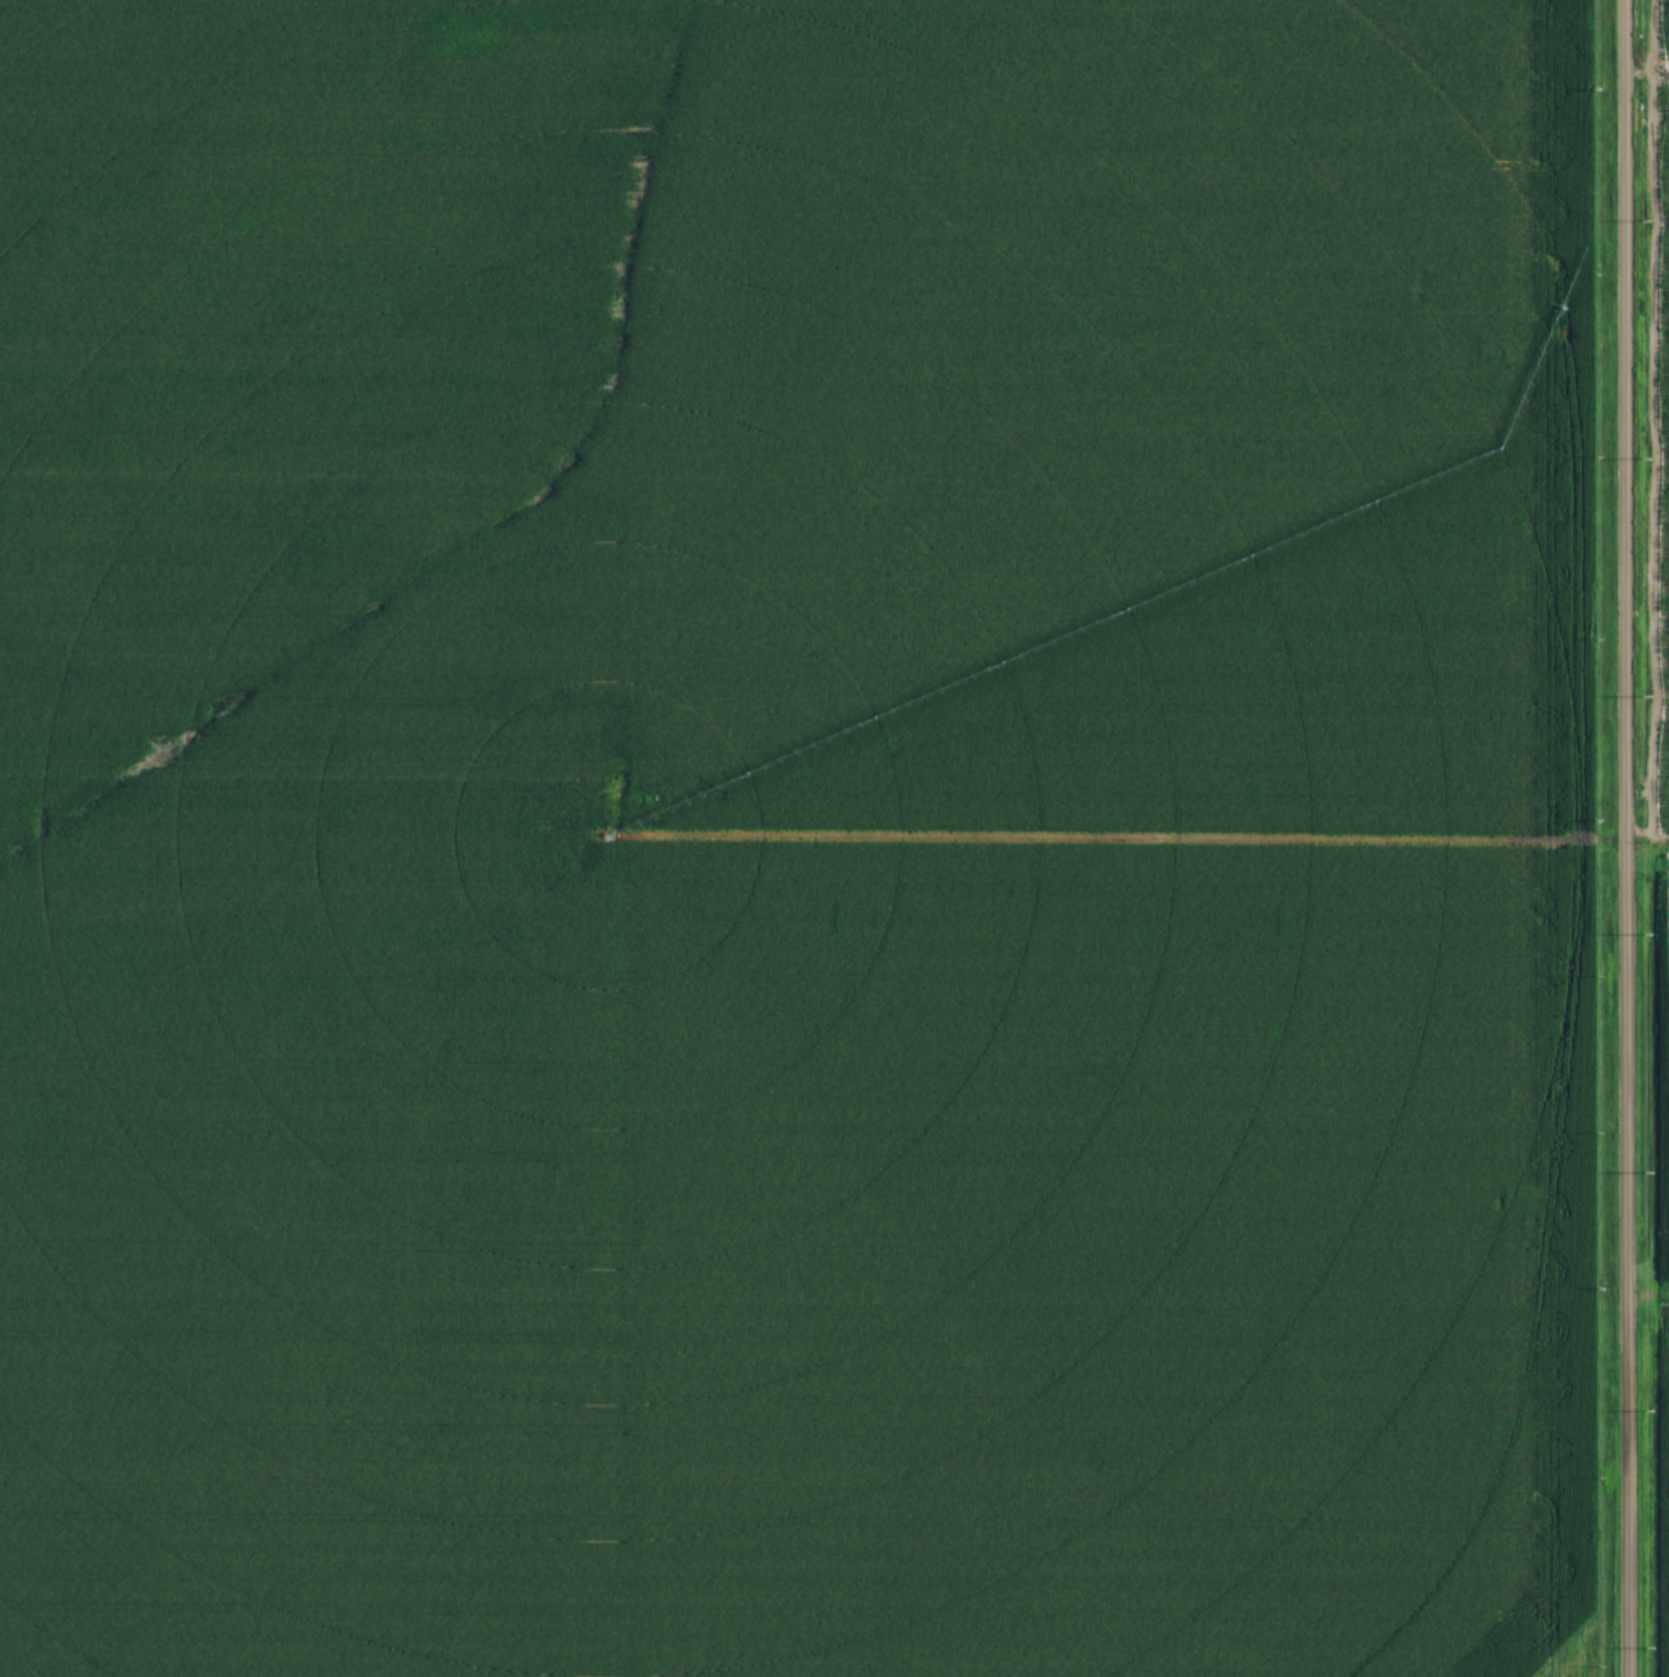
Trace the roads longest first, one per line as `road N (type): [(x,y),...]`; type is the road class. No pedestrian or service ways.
road 1 (residential): [(1627,1676),(1622,0)]

